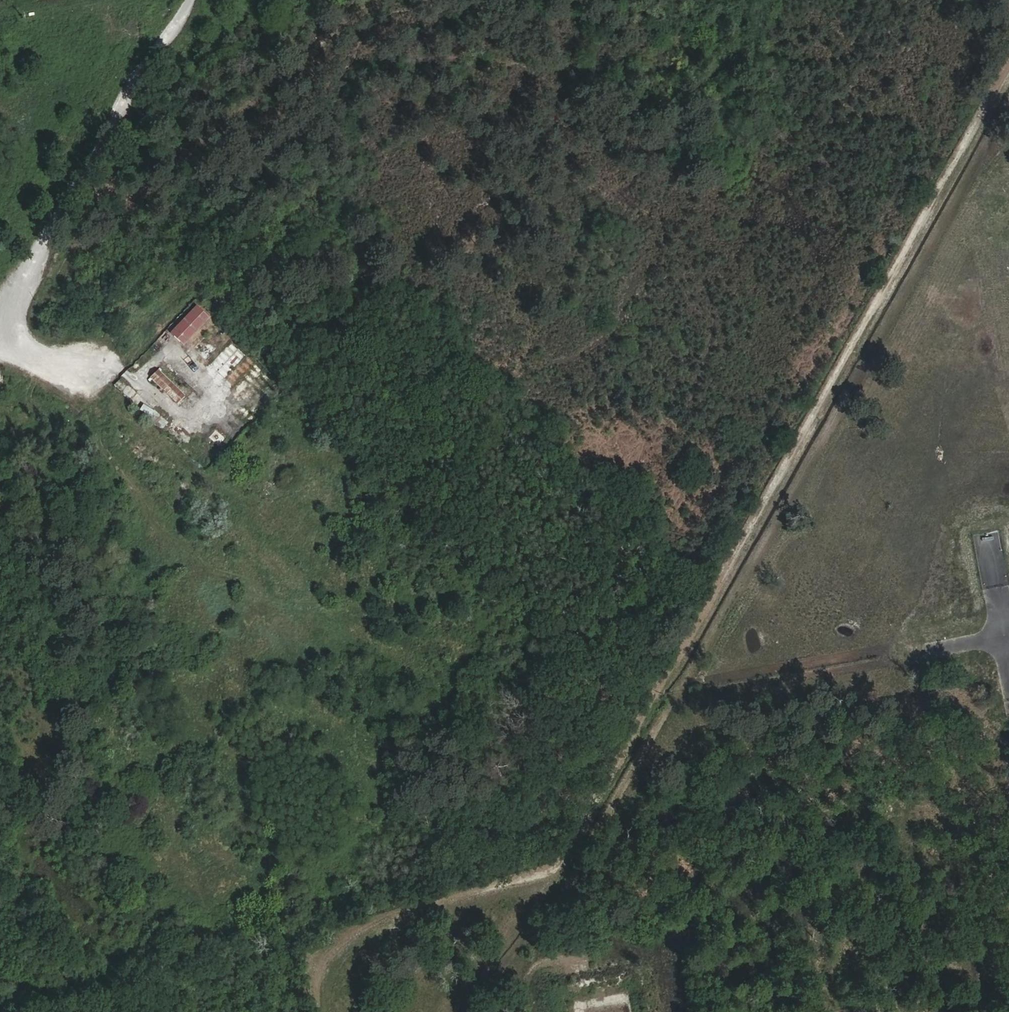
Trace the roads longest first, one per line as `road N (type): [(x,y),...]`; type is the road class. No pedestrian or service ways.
road 1 (track): [(1008,69),(568,855),(539,876),(347,937),(321,970),(319,1011)]

